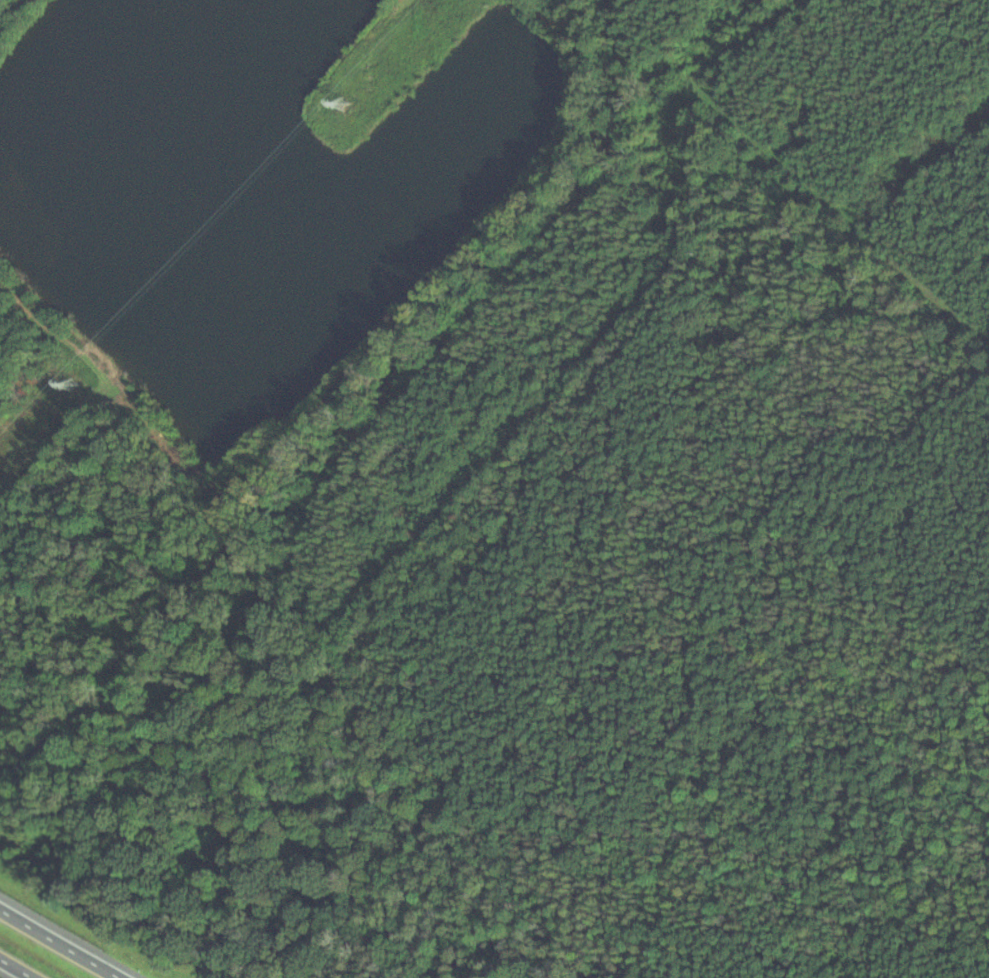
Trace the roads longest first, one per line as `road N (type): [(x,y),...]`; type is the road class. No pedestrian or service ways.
road 1 (motorway): [(123,977),(0,909)]

